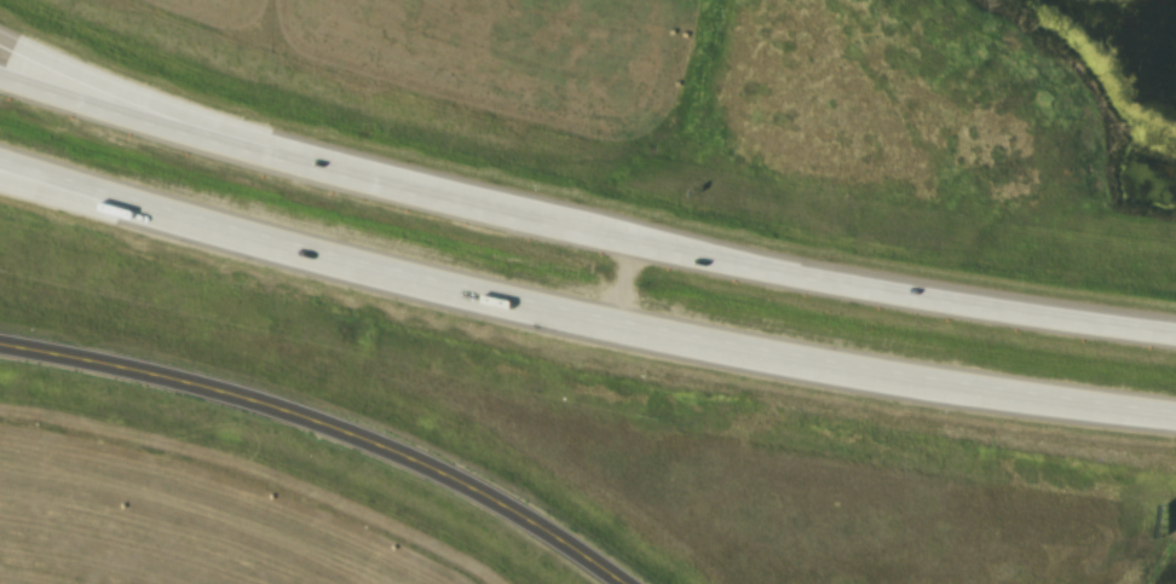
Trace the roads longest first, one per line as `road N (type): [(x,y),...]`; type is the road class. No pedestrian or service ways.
road 1 (motorway): [(1175,339),(628,249),(278,164),(0,83)]
road 2 (motorway): [(0,162),(357,265),(615,324),(1175,417)]
road 3 (secondary): [(0,353),(145,376),(352,440),(535,526),(621,583)]
road 4 (motorway): [(416,200),(212,129),(0,38)]
road 5 (motorway): [(0,184),(357,265)]

